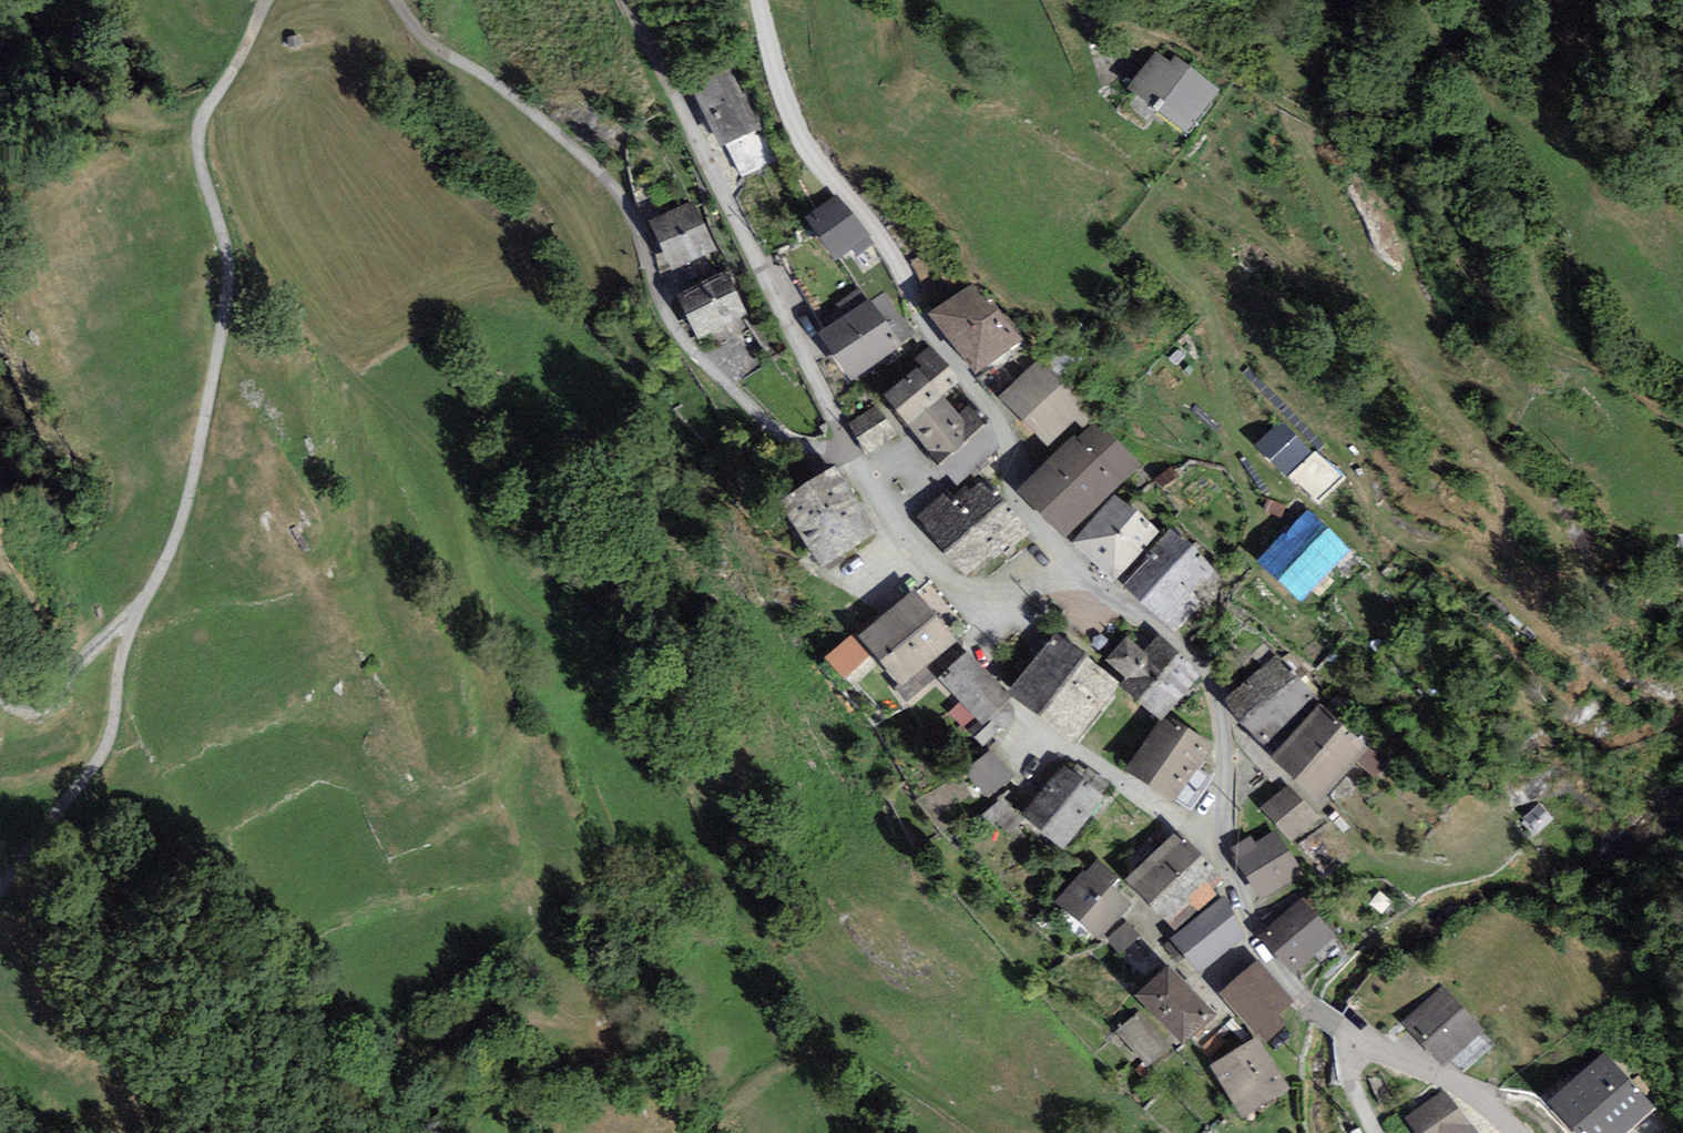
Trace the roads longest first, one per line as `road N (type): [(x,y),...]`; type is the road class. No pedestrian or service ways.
road 1 (track): [(266,0),(206,107),(200,139),(228,269),(188,498),(135,609),(107,750),(0,891)]
road 2 (unclassified): [(1067,570),(983,591),(934,576),(847,445),(768,266),(631,0)]
road 3 (track): [(559,616),(619,681),(741,904),(819,991),(842,1034),(983,1132)]
road 4 (track): [(847,445),(812,447),(772,431),(658,309),(644,237),(622,197),(537,117),(431,44),(393,0)]
road 5 (tertiary): [(1067,570),(1014,496),(1012,449),(996,410),(931,330),(879,226),(804,141),(763,0)]
road 6 (track): [(1581,353),(1560,354),(1534,334),(1413,189),(1374,154),(1209,50),(1136,29),(1102,0)]
road 7 (tertiary): [(1359,1043),(1314,1012),(1252,941),(1225,852),(1221,723),(1206,667),(1067,570)]
road 8 (track): [(1421,0),(1460,64),(1478,124),(1581,353),(1682,416)]
road 9 (track): [(861,1050),(776,1072),(703,1132)]
road 10 (tertiary): [(1512,1132),(1470,1093),(1359,1043)]

